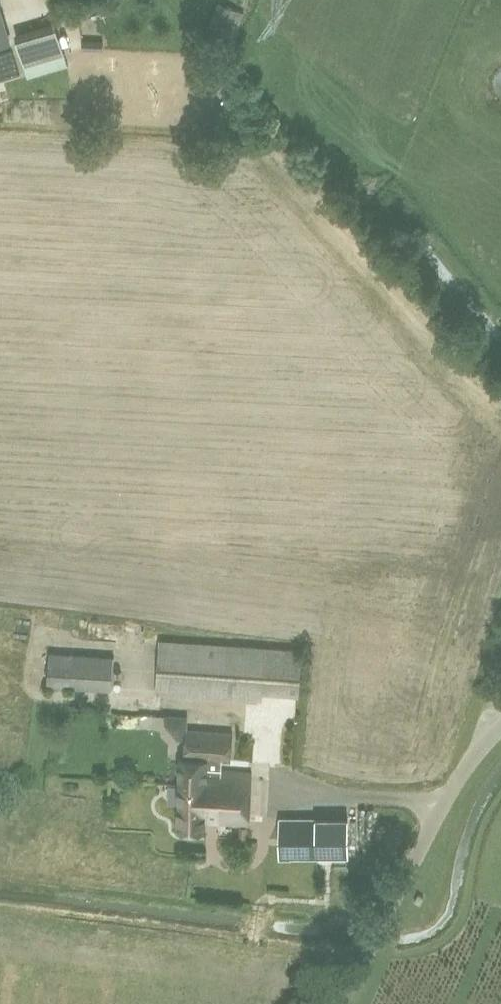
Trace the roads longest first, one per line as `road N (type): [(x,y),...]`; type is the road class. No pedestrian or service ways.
road 1 (unclassified): [(350,1003),(464,773),(500,731)]

